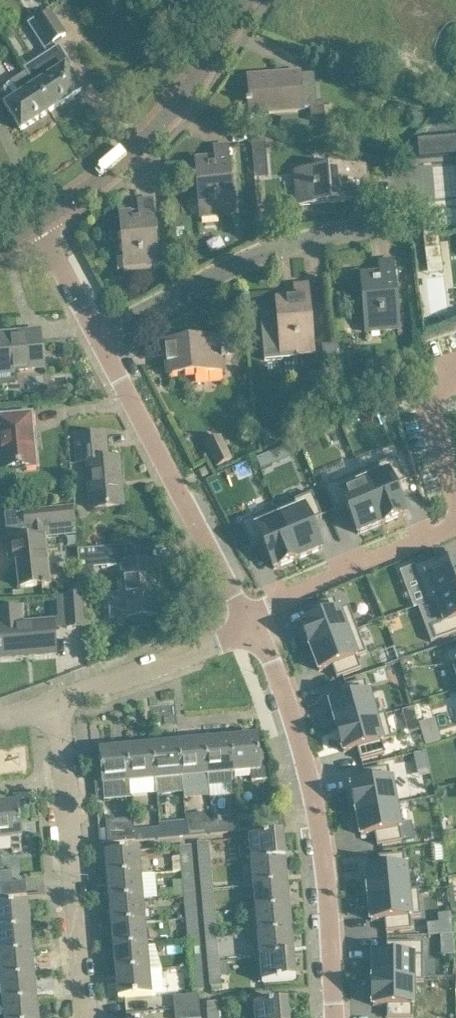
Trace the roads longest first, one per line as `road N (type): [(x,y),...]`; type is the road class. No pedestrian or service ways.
road 1 (residential): [(336,1017),(326,882),(303,755),(251,625)]
road 2 (residential): [(92,330),(294,232),(391,214),(403,205),(403,161)]
road 3 (residential): [(251,625),(92,330)]
road 4 (residential): [(84,1017),(55,702)]
road 5 (residential): [(38,221),(93,186),(165,117),(243,0)]
road 6 (residential): [(455,523),(271,604),(251,625)]
road 7 (residential): [(55,702),(251,625)]
road 8 (residential): [(92,330),(38,221)]

